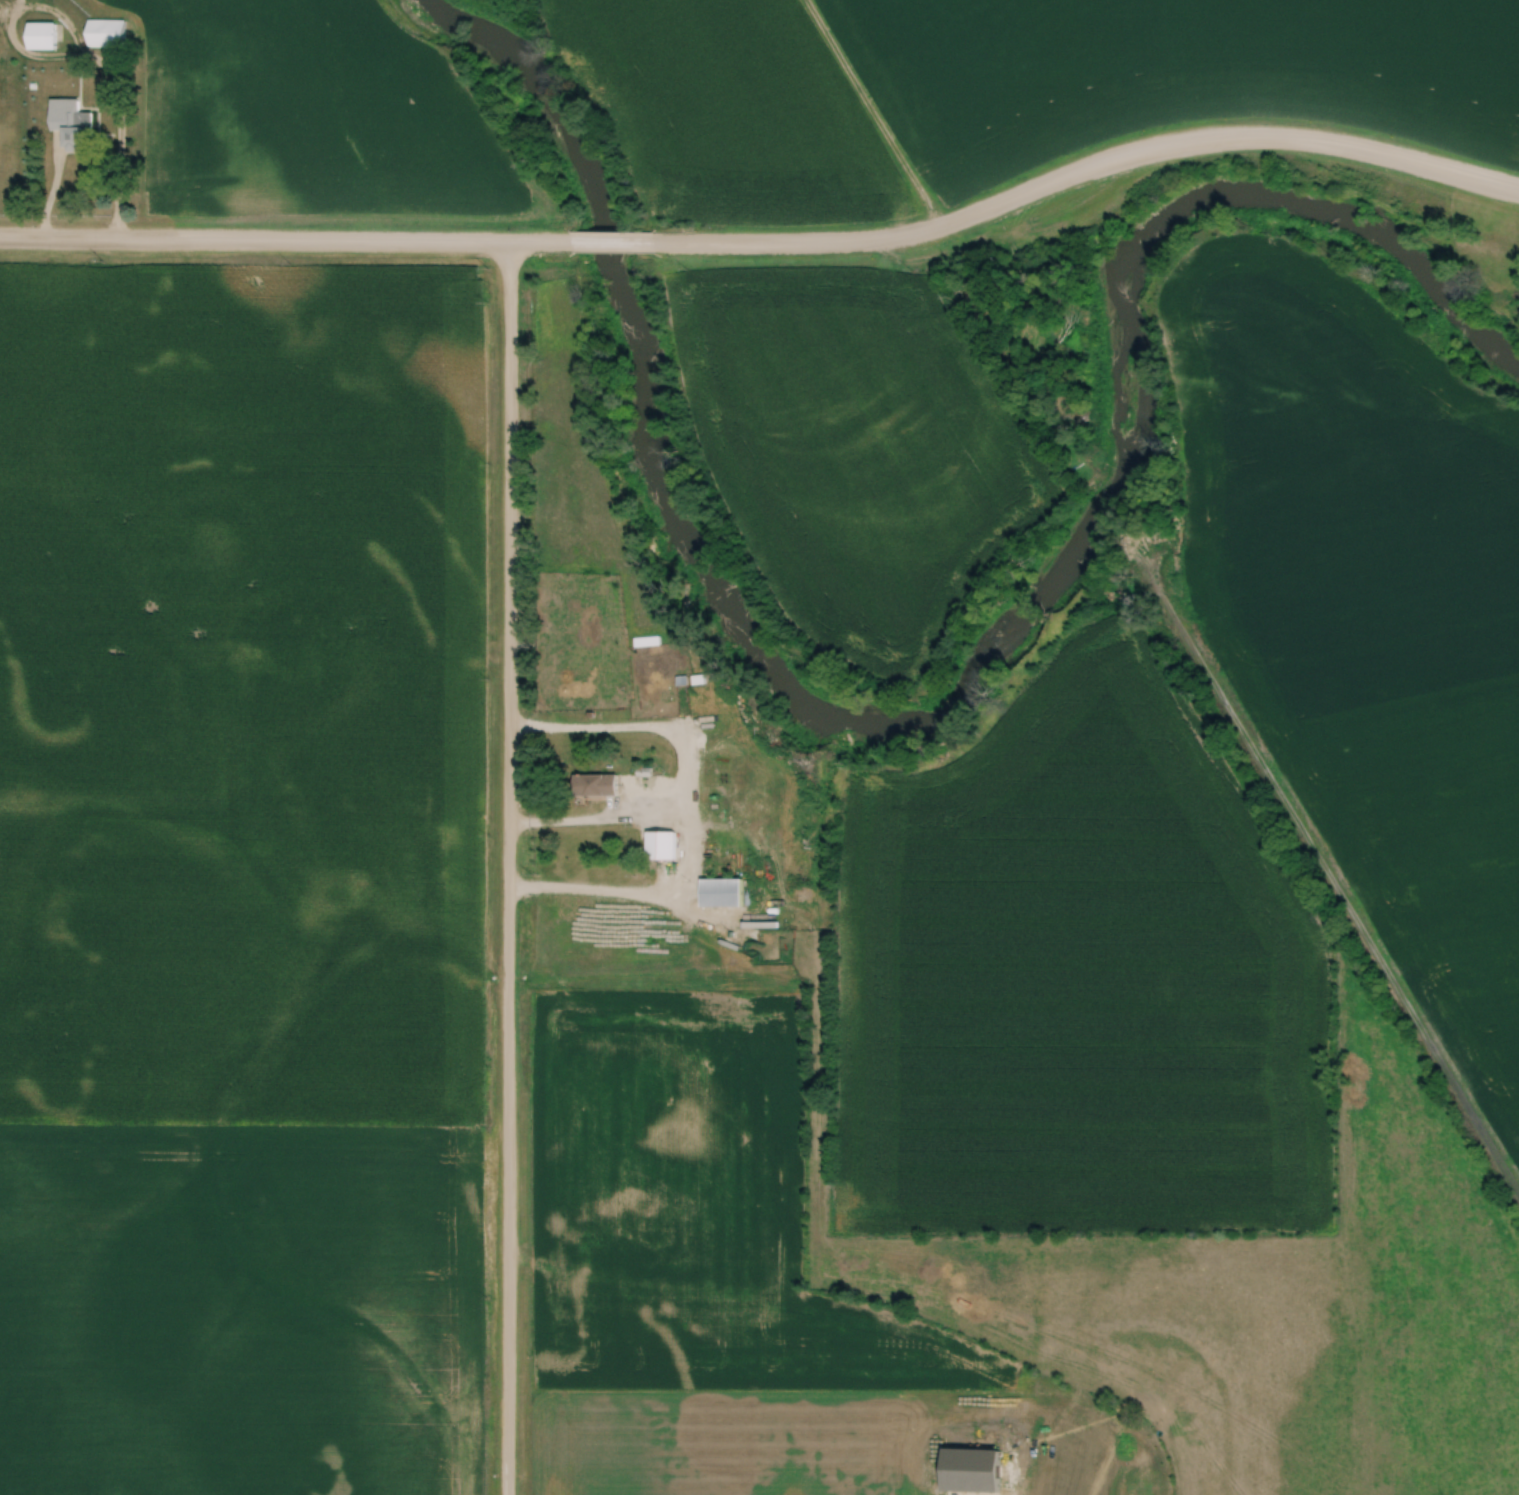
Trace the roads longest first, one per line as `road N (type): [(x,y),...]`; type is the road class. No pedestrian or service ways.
road 1 (residential): [(512,1494),(510,244)]
road 2 (residential): [(659,247),(890,240),(955,224),(1093,164),(1255,134),(1345,141),(1518,189)]
road 3 (residential): [(0,241),(571,245)]

